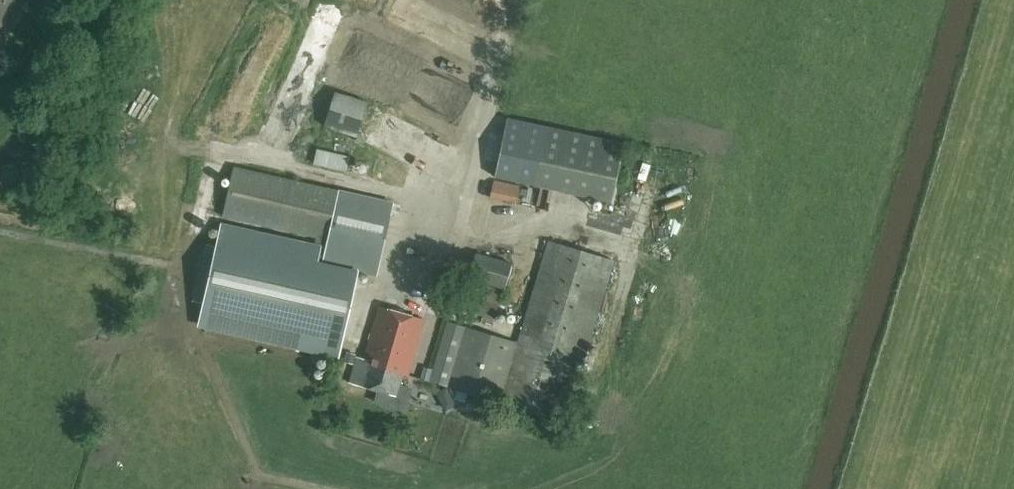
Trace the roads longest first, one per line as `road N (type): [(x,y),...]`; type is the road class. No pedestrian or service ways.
road 1 (track): [(200,154),(164,318),(196,329),(258,467),(312,488)]

